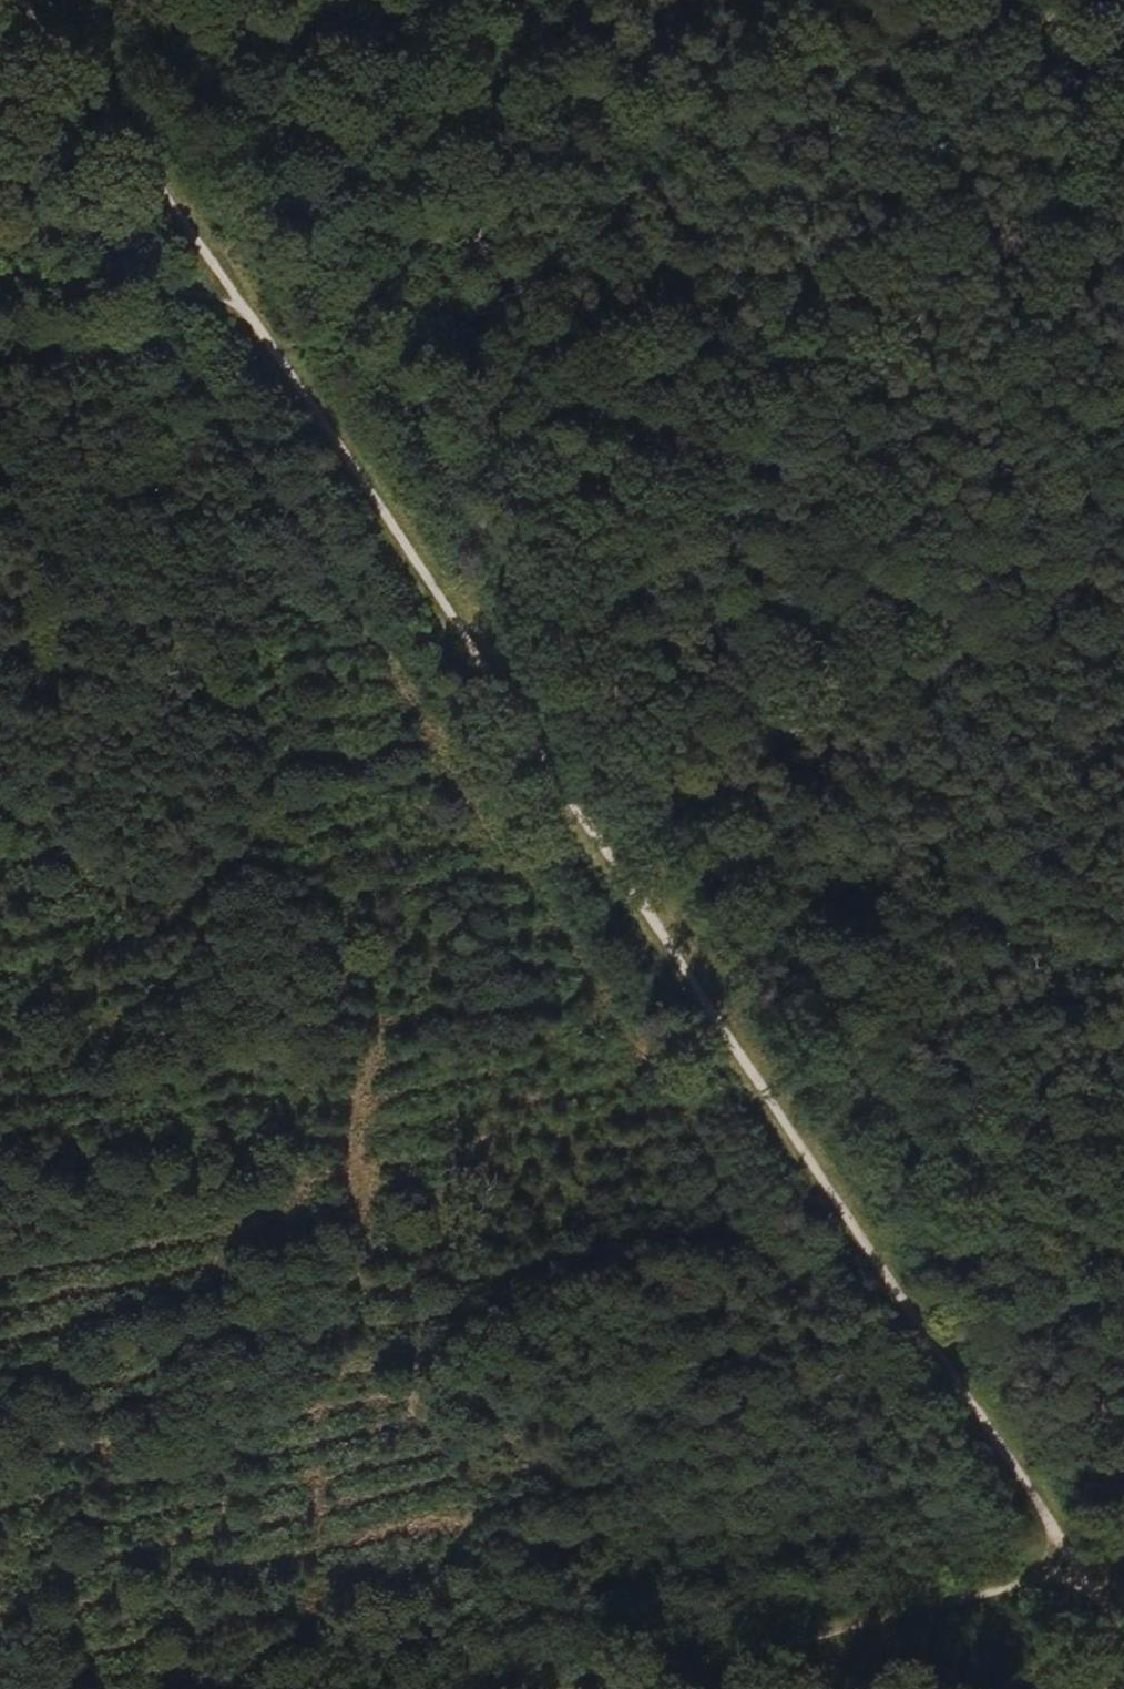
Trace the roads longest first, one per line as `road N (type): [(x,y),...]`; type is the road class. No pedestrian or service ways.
road 1 (track): [(39,0),(1069,1566),(1123,1637)]
road 2 (track): [(563,1688),(1069,1566)]

